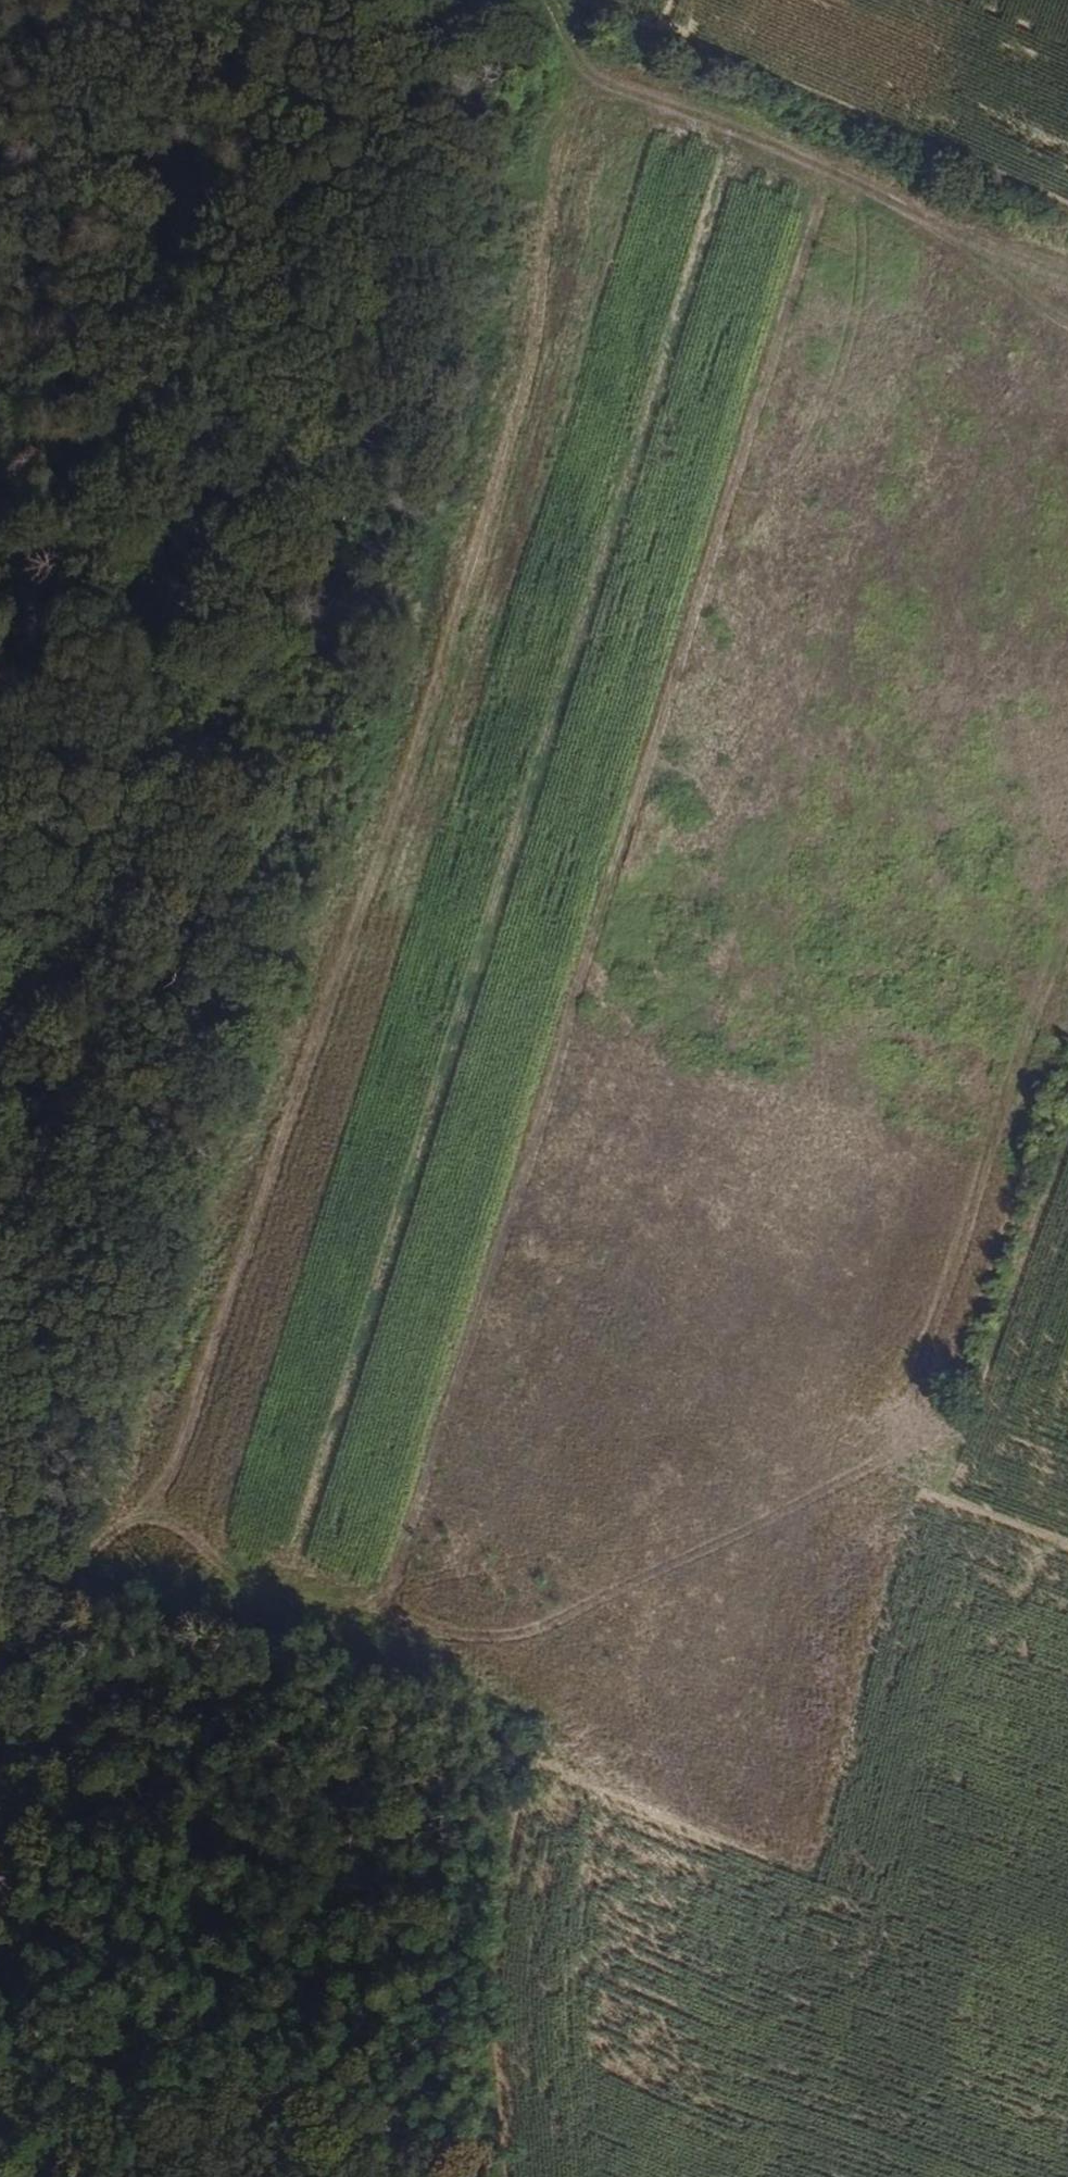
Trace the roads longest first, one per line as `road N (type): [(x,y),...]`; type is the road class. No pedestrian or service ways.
road 1 (unclassified): [(39,2176),(16,1970),(0,1922)]

